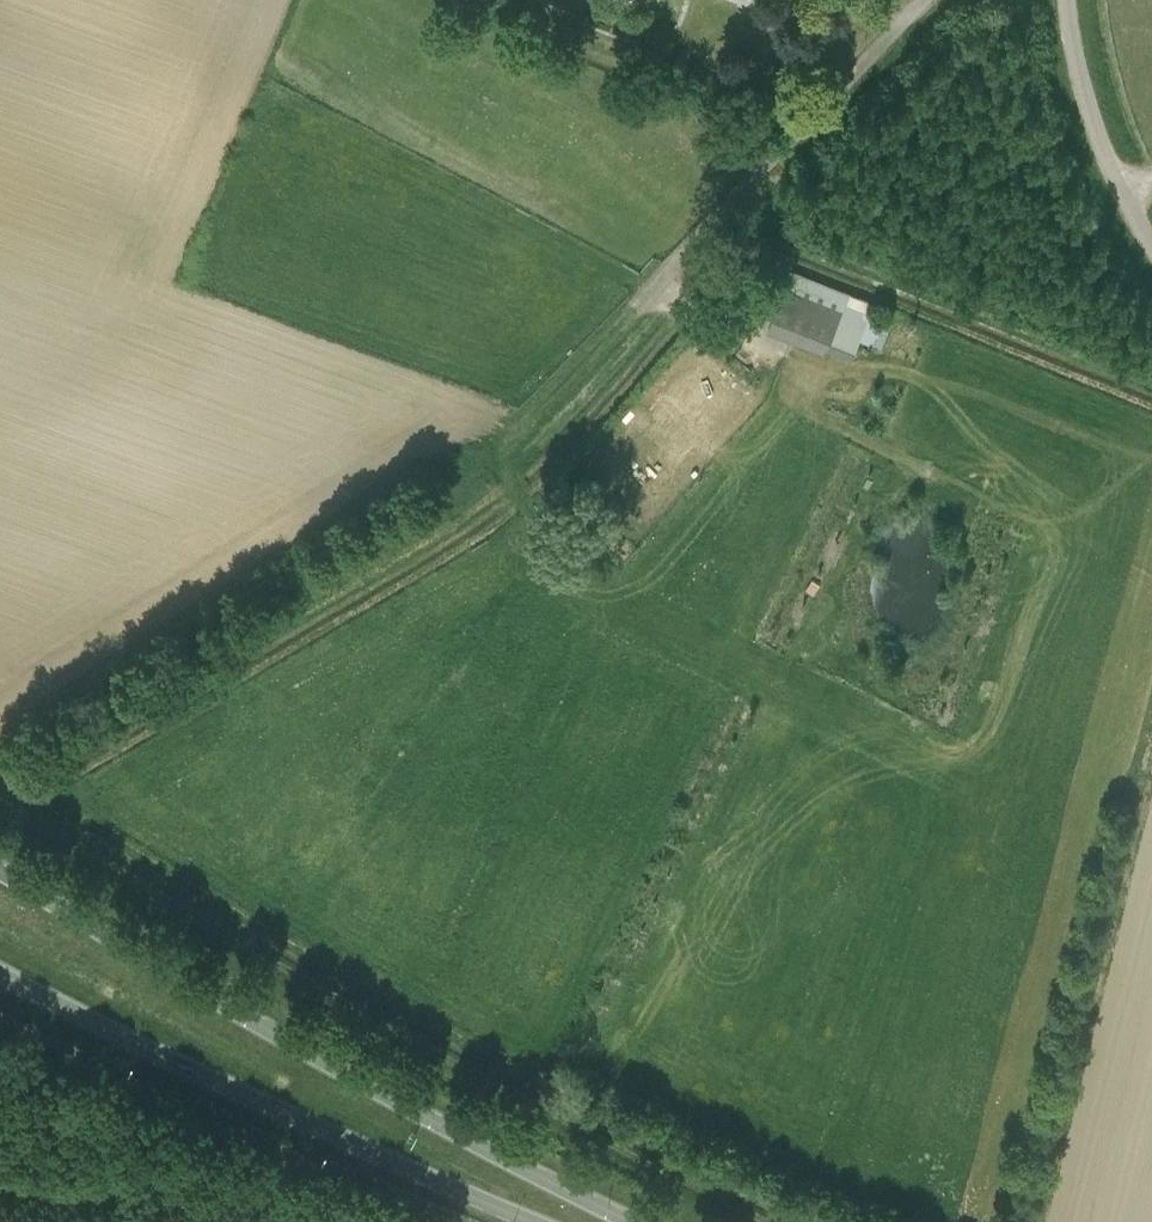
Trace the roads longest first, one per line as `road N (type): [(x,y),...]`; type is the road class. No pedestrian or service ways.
road 1 (primary): [(634,1221),(437,1123),(0,871)]
road 2 (primary): [(0,973),(531,1221)]
road 3 (unclassified): [(641,302),(929,0)]
road 4 (track): [(641,302),(510,434),(507,475),(527,509)]
road 5 (unclassified): [(1151,244),(1099,142),(1065,0)]

